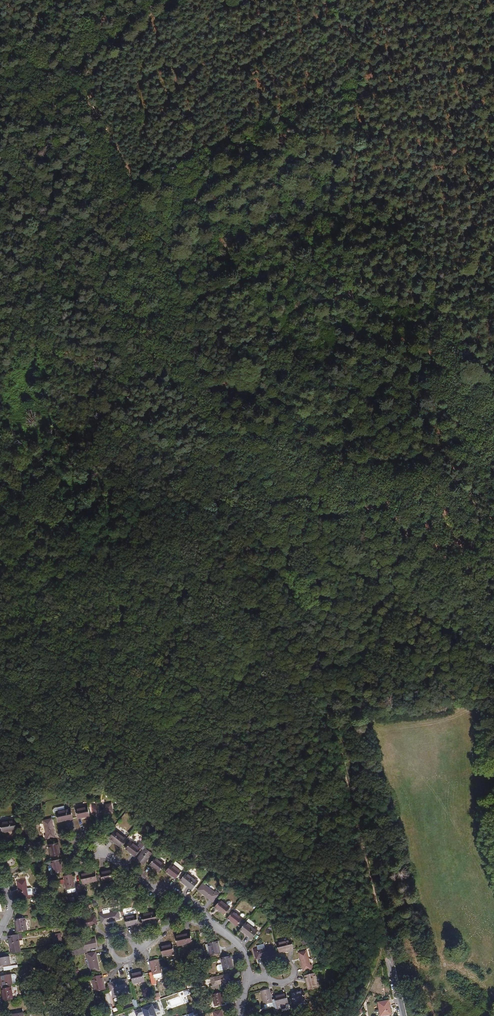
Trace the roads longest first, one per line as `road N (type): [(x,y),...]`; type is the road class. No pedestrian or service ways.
road 1 (track): [(285,580),(259,532),(192,342),(180,283),(75,73)]
road 2 (track): [(393,983),(306,621),(285,580)]
road 3 (track): [(0,426),(285,580)]

